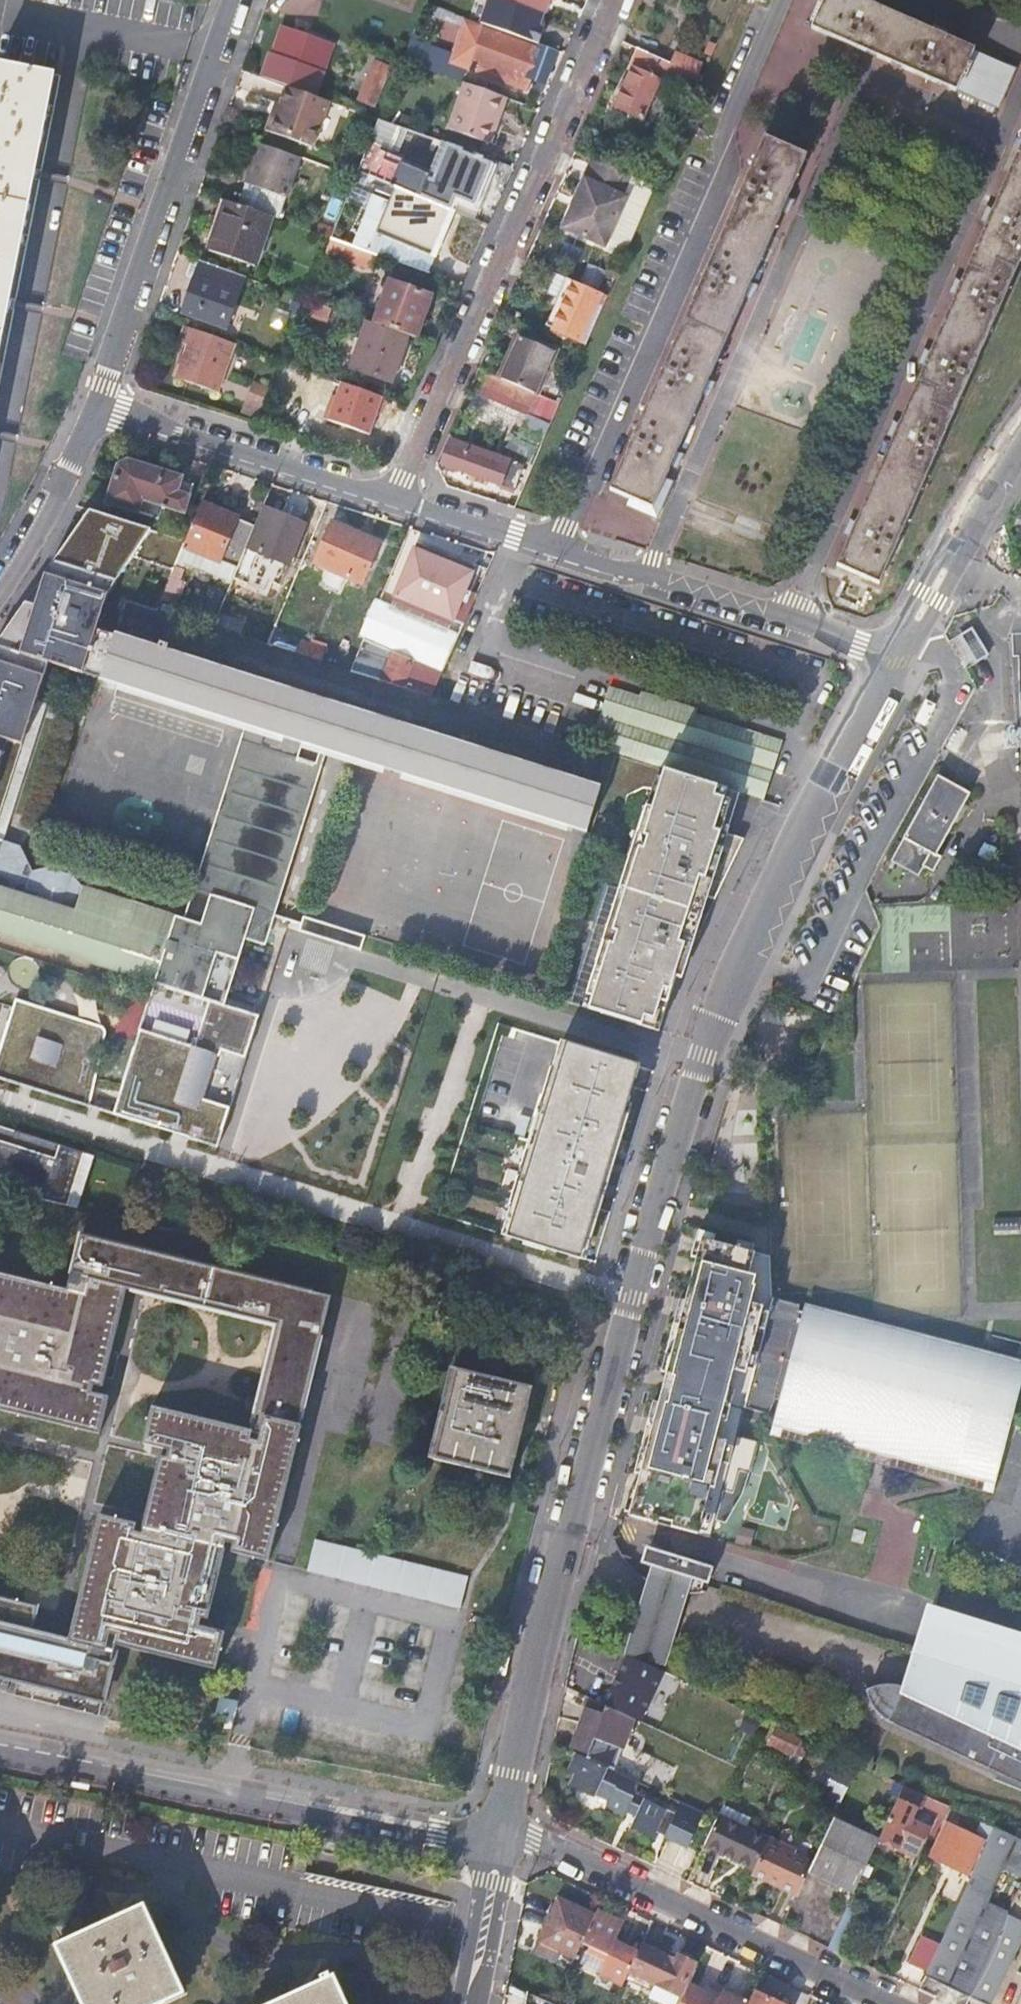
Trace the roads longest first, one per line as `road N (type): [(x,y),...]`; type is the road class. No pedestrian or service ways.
road 1 (residential): [(501,1838),(628,1296),(699,1055),(808,815),(895,655)]
road 2 (residential): [(649,575),(861,76),(1004,139)]
road 3 (residential): [(776,0),(719,136),(718,172),(556,547)]
road 4 (residential): [(391,495),(611,0)]
road 5 (residential): [(794,620),(1004,139)]
road 6 (residential): [(0,1747),(437,1841),(501,1838)]
road 7 (residential): [(235,0),(96,405)]
road 8 (residential): [(501,1838),(534,1838),(876,2003)]
road 9 (residential): [(391,495),(96,405)]
road 10 (residential): [(895,655),(1020,434)]
road 11 (residential): [(96,405),(72,467),(0,592)]
road 12 (residential): [(556,547),(391,495)]
road 13 (residential): [(468,2003),(501,1838)]
road 14 (residential): [(794,620),(649,575)]

